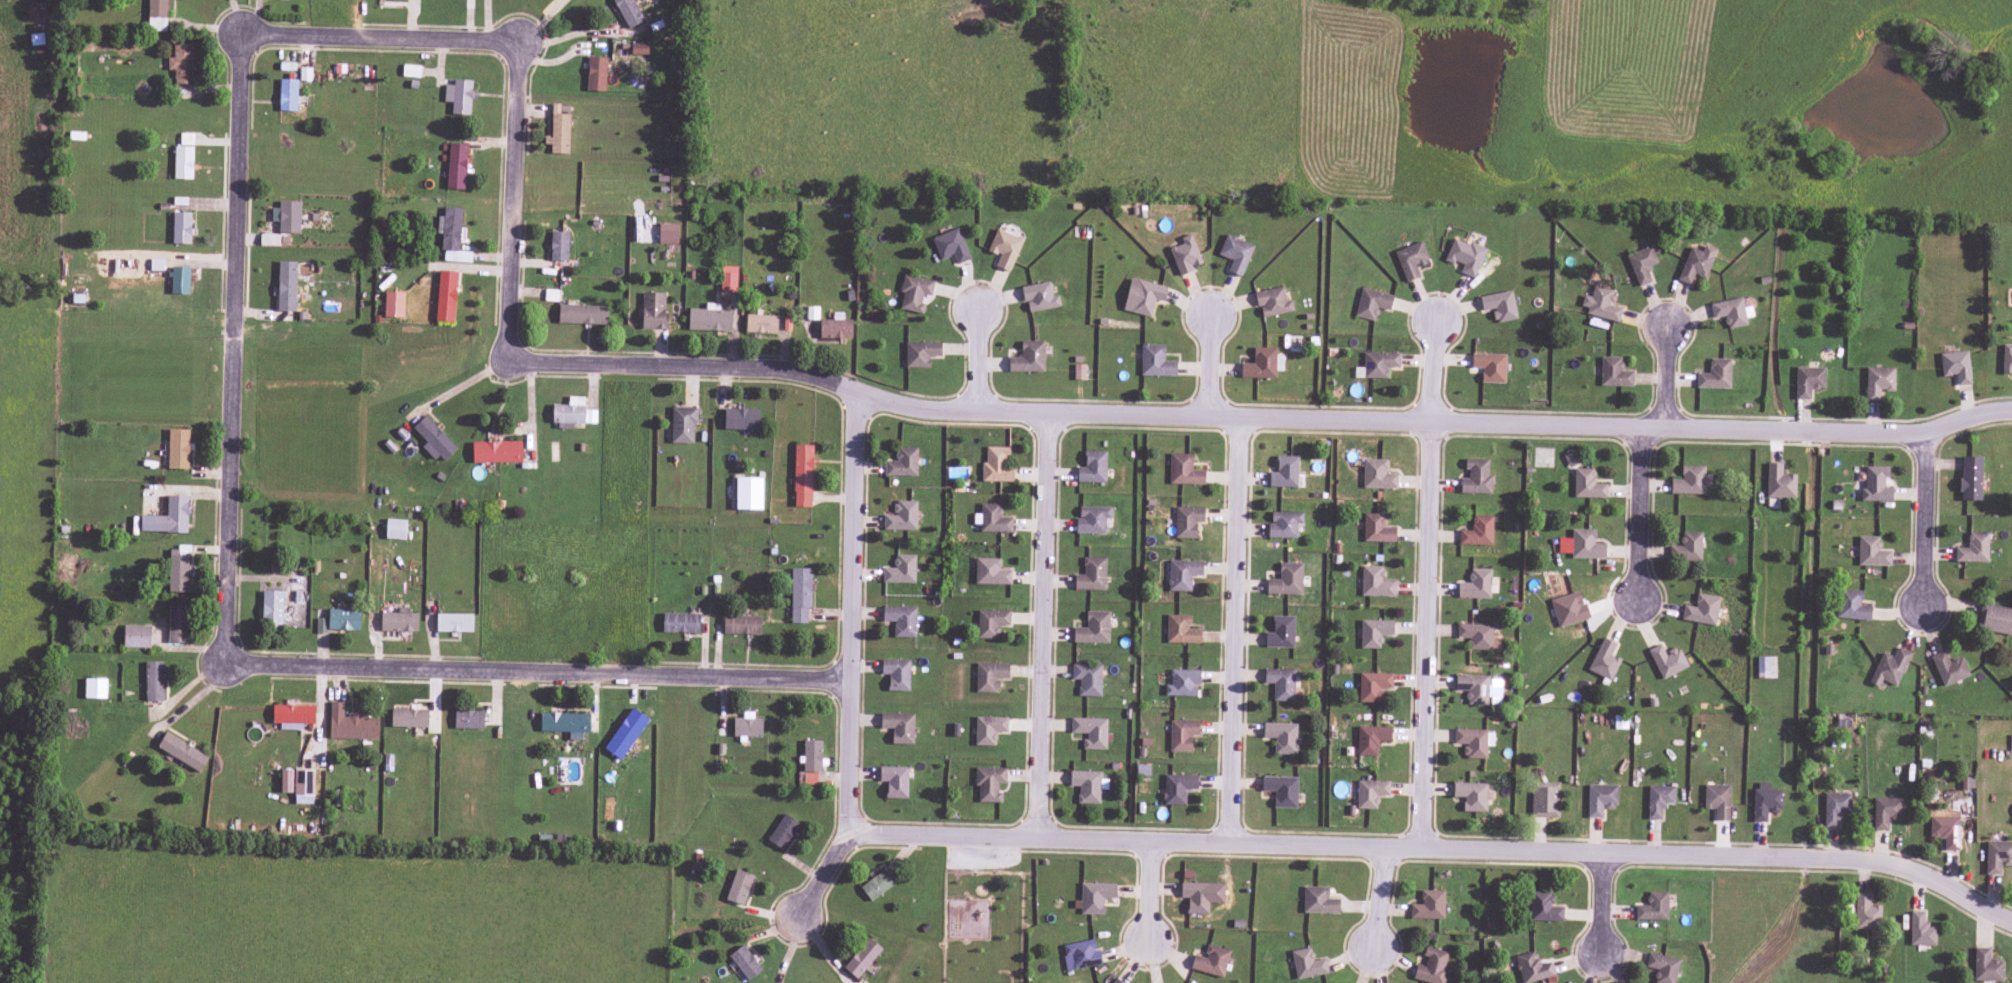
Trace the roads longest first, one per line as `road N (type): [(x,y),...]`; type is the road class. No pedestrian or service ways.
road 1 (residential): [(517,255),(519,41),(245,33),(230,660),(851,678)]
road 2 (residential): [(2011,917),(1893,863),(1828,857),(1606,858),(853,832)]
road 3 (residential): [(860,399),(1933,437),(2011,414)]
road 4 (residential): [(1427,852),(1436,324)]
road 5 (residential): [(860,399),(815,373),(516,353),(517,255)]
road 6 (residential): [(853,832),(860,399)]
road 7 (residential): [(1235,845),(1246,416)]
road 8 (residential): [(1030,838),(1034,410)]
road 9 (residential): [(1647,427),(1640,601)]
road 10 (residential): [(1933,437),(1926,603)]
road 11 (residential): [(1147,971),(1153,842)]

